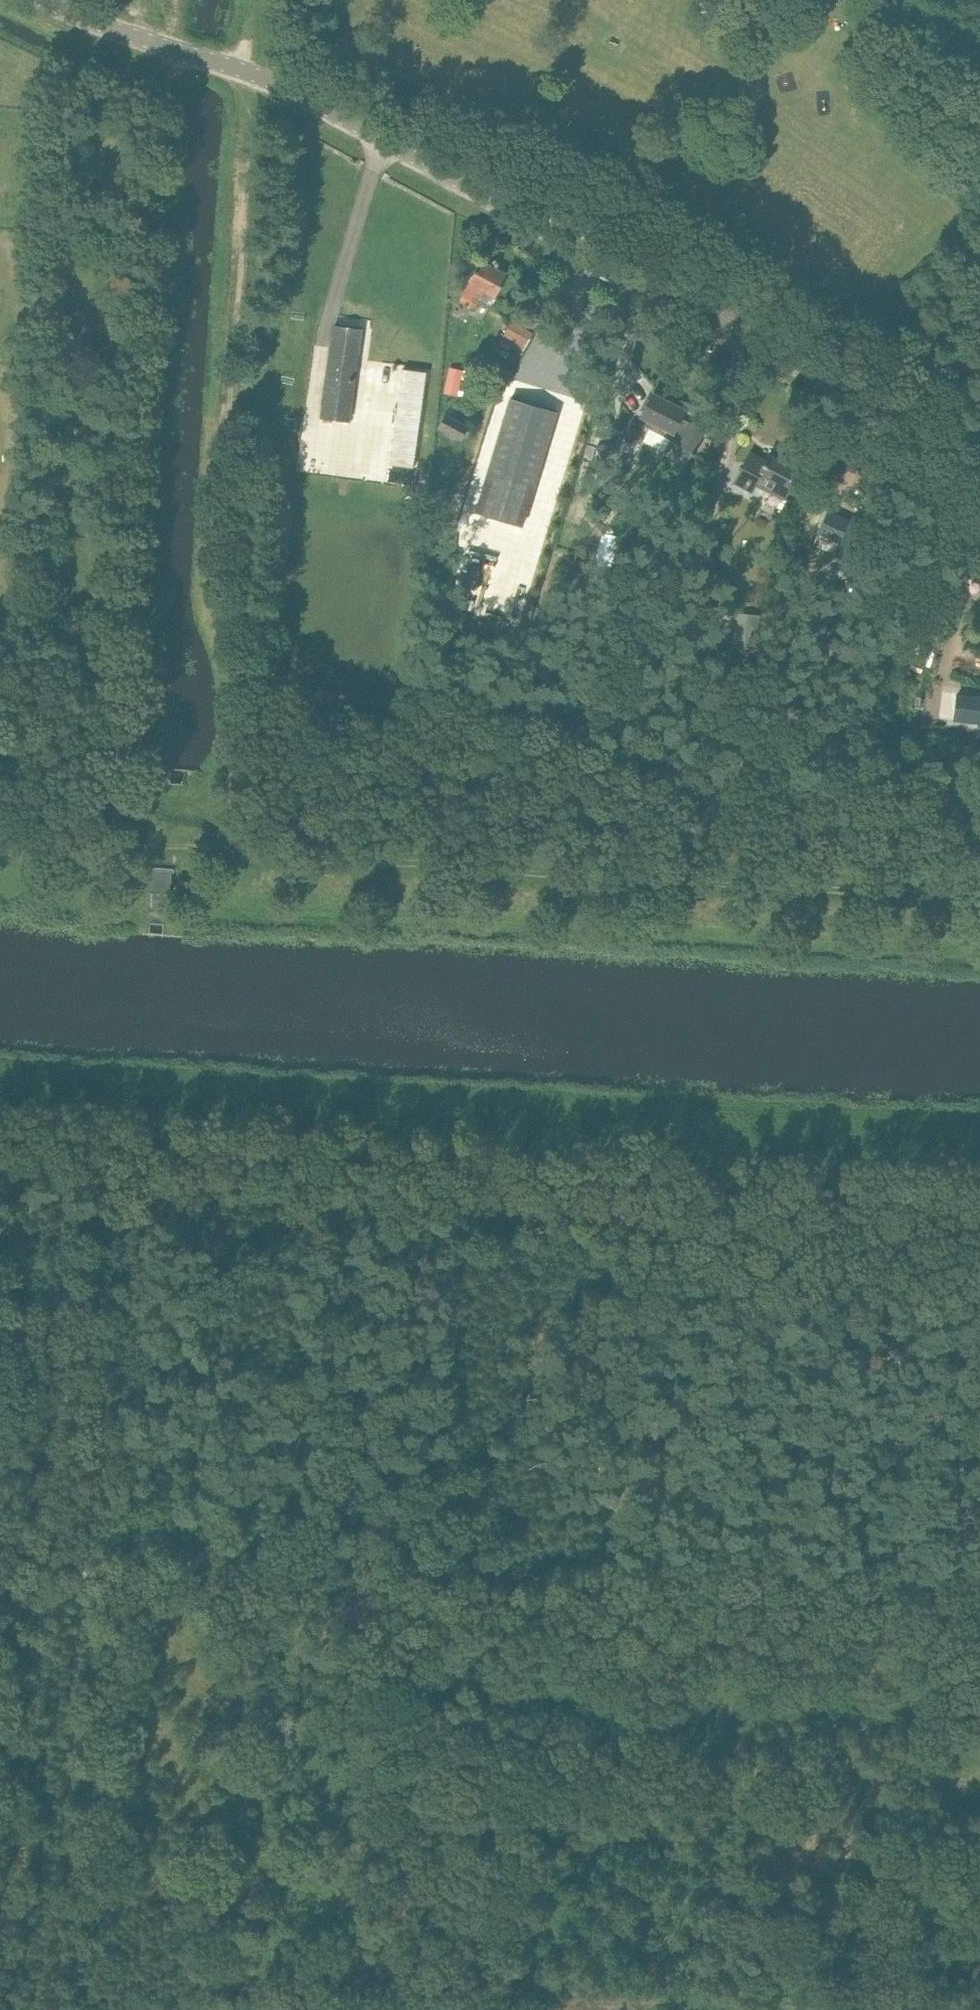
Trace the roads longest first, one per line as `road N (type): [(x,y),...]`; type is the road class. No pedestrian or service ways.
road 1 (unclassified): [(979,463),(265,91),(25,0)]
road 2 (track): [(979,891),(492,864),(212,839)]
road 3 (track): [(144,781),(188,60)]
road 4 (track): [(0,826),(141,834)]

